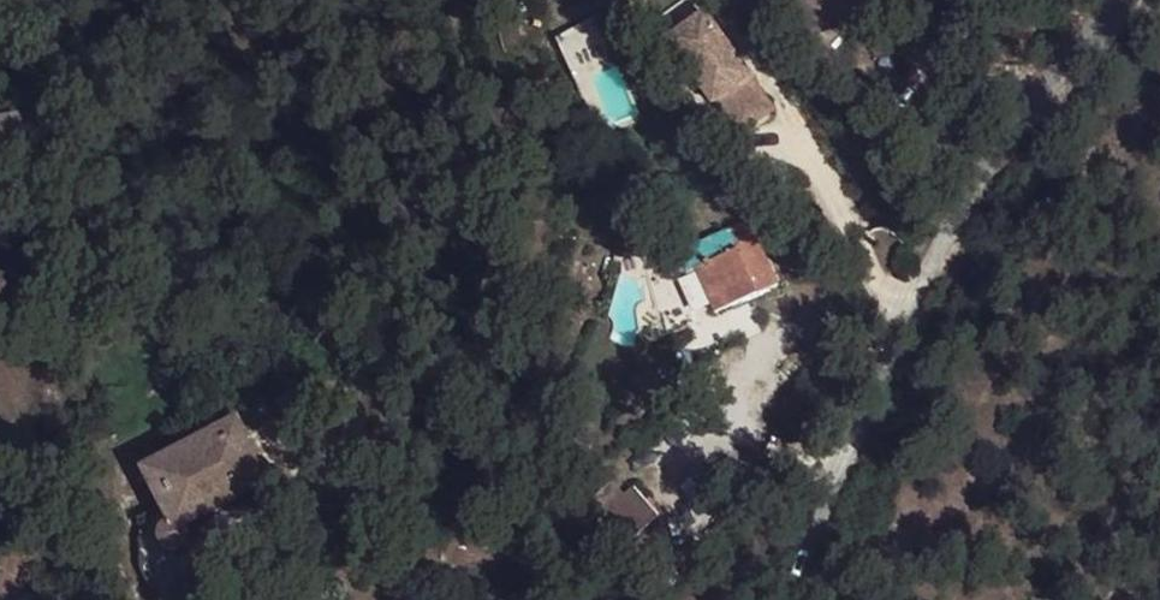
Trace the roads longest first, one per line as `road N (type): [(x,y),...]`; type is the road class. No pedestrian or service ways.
road 1 (unclassified): [(1103,0),(960,208),(897,320),(788,599)]

